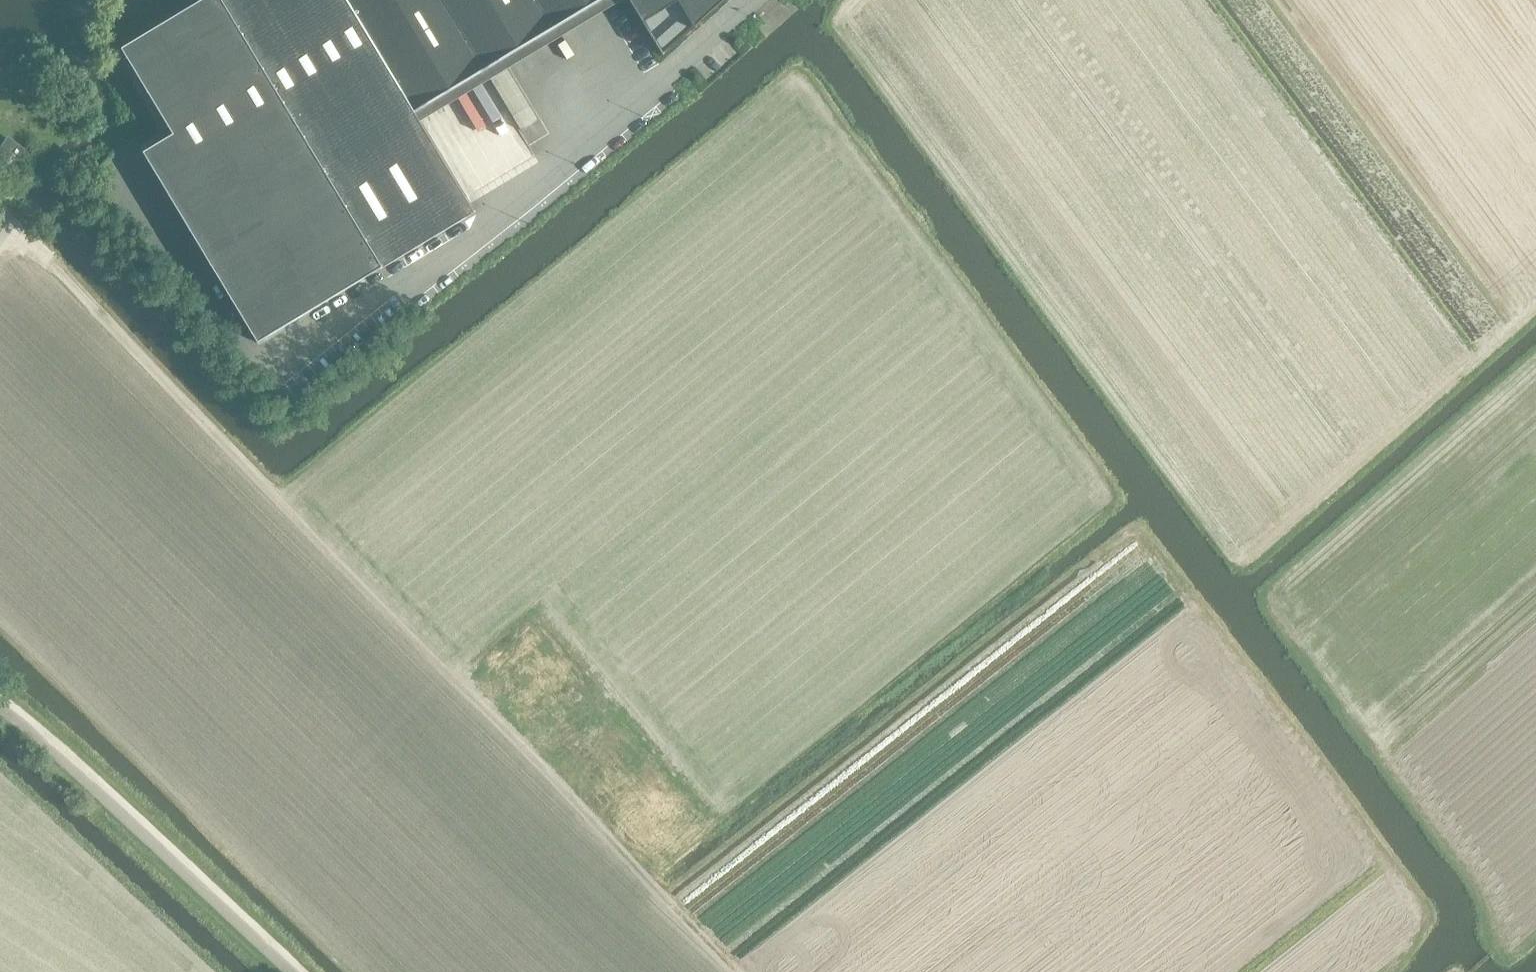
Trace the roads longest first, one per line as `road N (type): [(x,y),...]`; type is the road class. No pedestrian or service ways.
road 1 (track): [(732,971),(49,256),(23,233),(4,230)]

